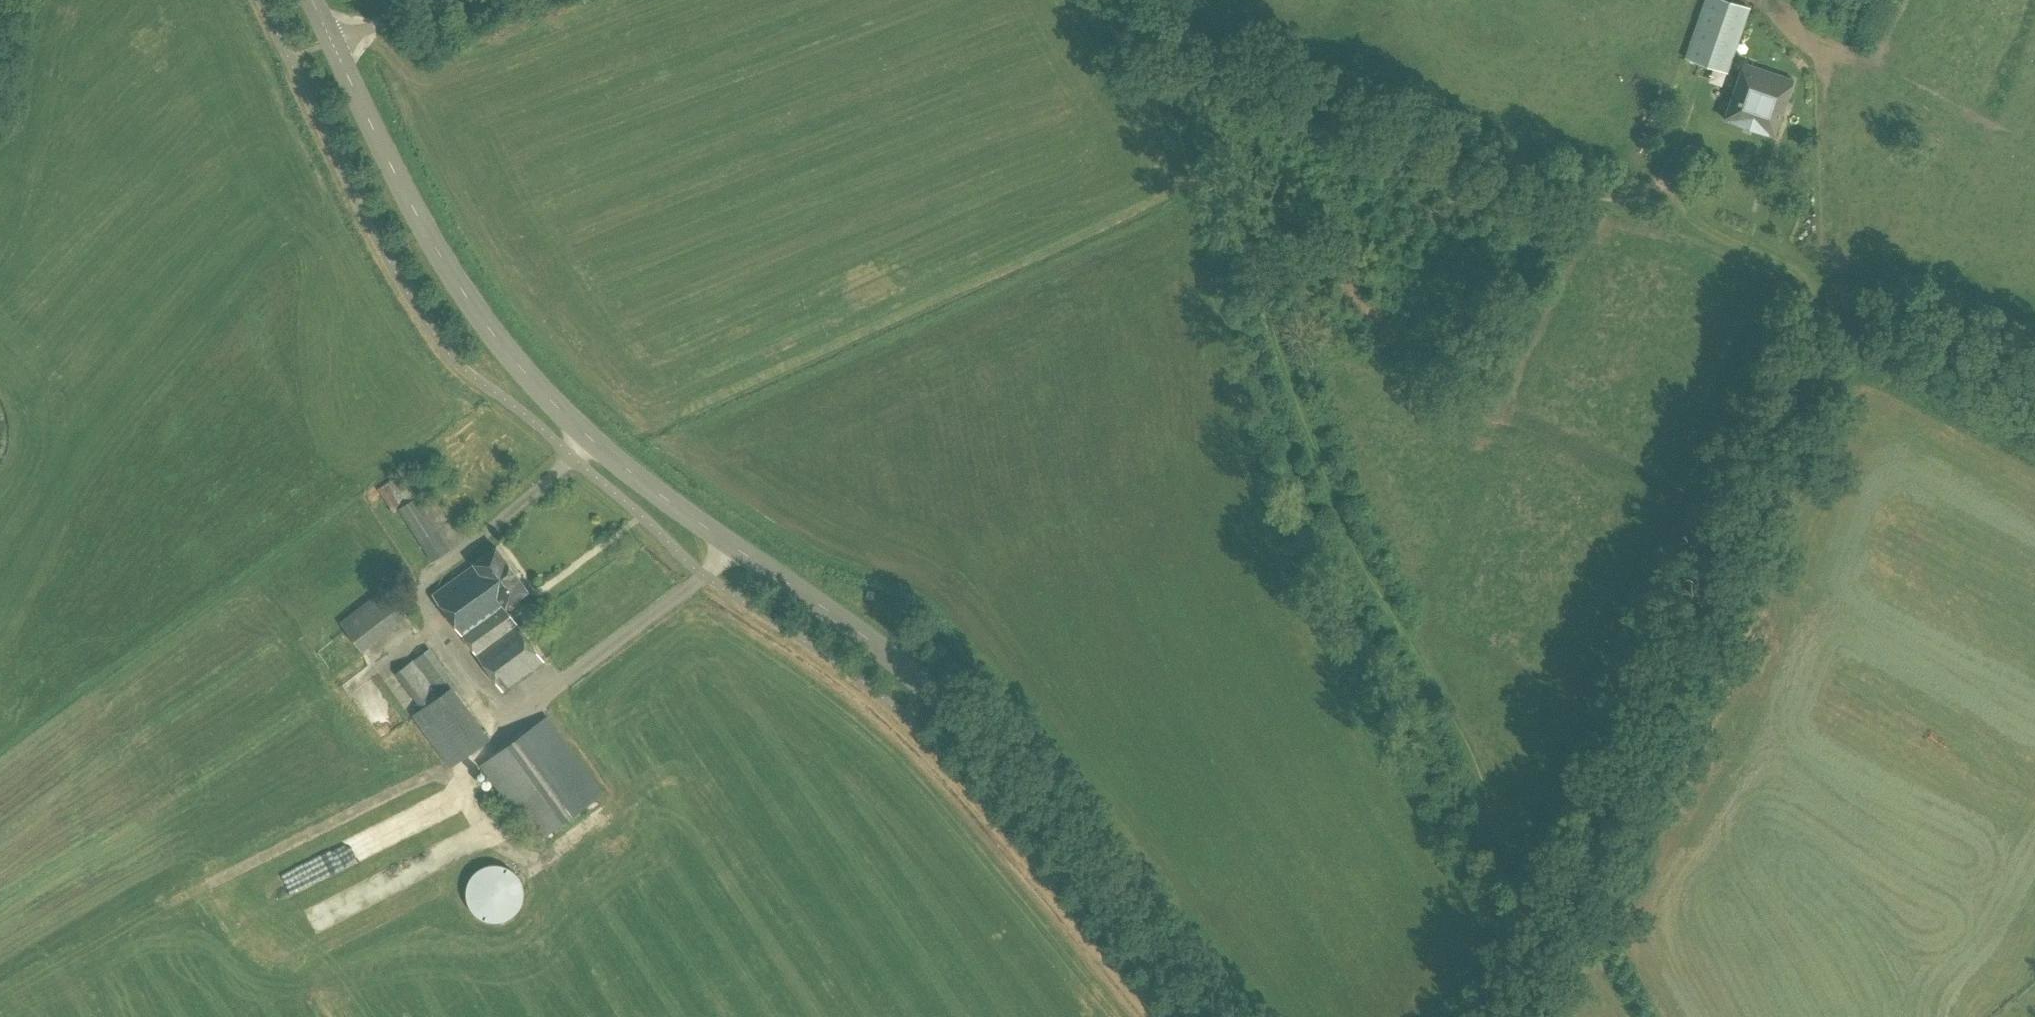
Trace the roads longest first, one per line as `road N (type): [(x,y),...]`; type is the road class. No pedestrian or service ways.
road 1 (track): [(1164,47),(1449,144),(1832,305),(1836,328),(1535,973)]
road 2 (tertiary): [(1207,1016),(999,761),(912,674),(606,453),(498,341),(432,245),(332,42)]
road 3 (unclassified): [(448,0),(332,42)]

